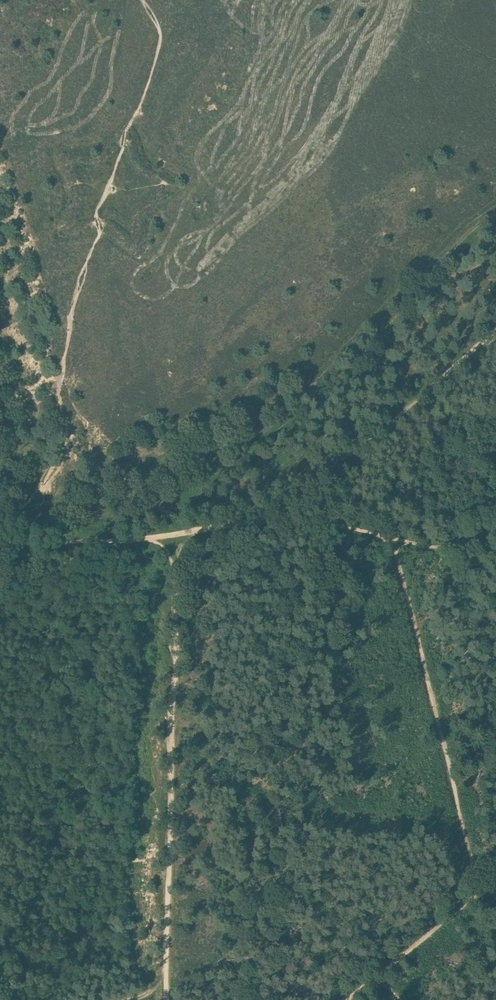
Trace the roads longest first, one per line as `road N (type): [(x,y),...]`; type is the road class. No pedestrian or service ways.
road 1 (track): [(168,999),(173,534)]
road 2 (track): [(350,999),(483,889)]

